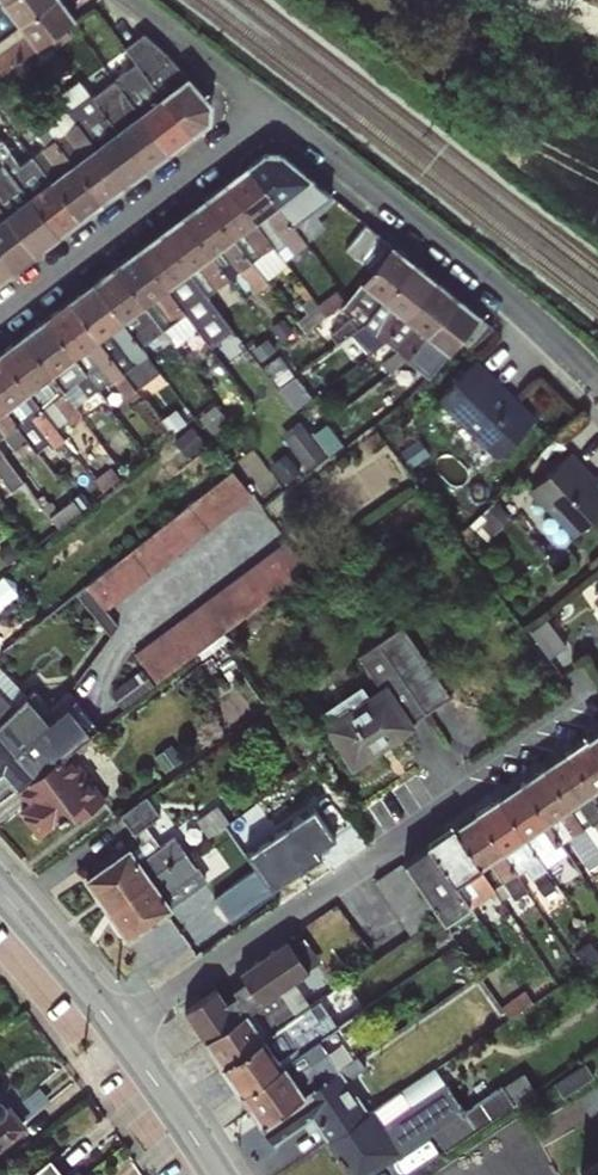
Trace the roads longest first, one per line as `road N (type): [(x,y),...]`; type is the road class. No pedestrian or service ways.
road 1 (residential): [(592,713),(118,1030)]
road 2 (residential): [(276,114),(597,381)]
road 3 (residential): [(0,319),(276,114)]
road 4 (residential): [(0,890),(118,1030)]
road 5 (residential): [(136,0),(276,114)]
road 6 (residential): [(118,1030),(219,1174)]

